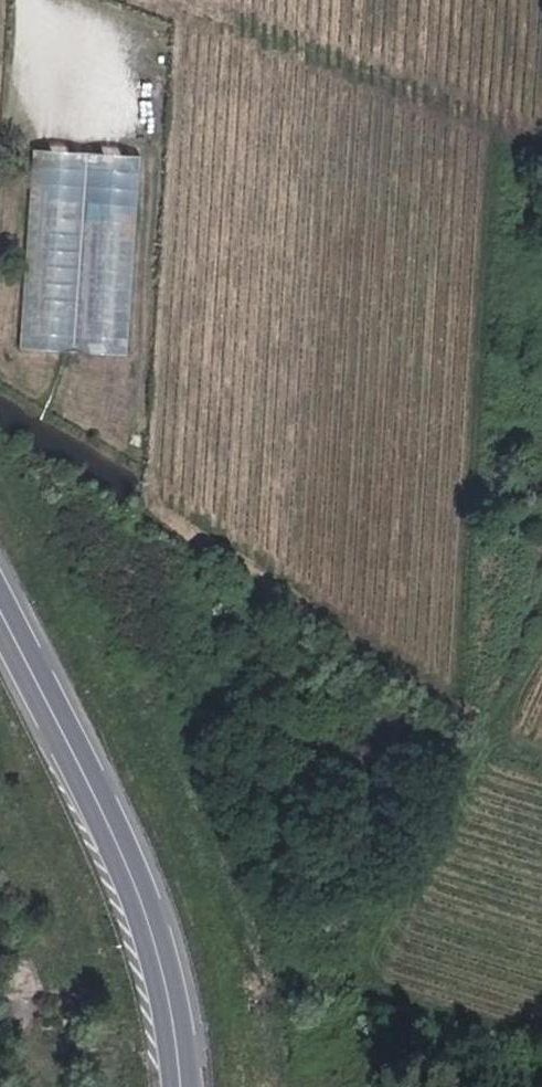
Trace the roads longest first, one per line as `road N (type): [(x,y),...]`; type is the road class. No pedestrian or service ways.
road 1 (tertiary): [(0,608),(132,868),(169,990),(180,1086)]

